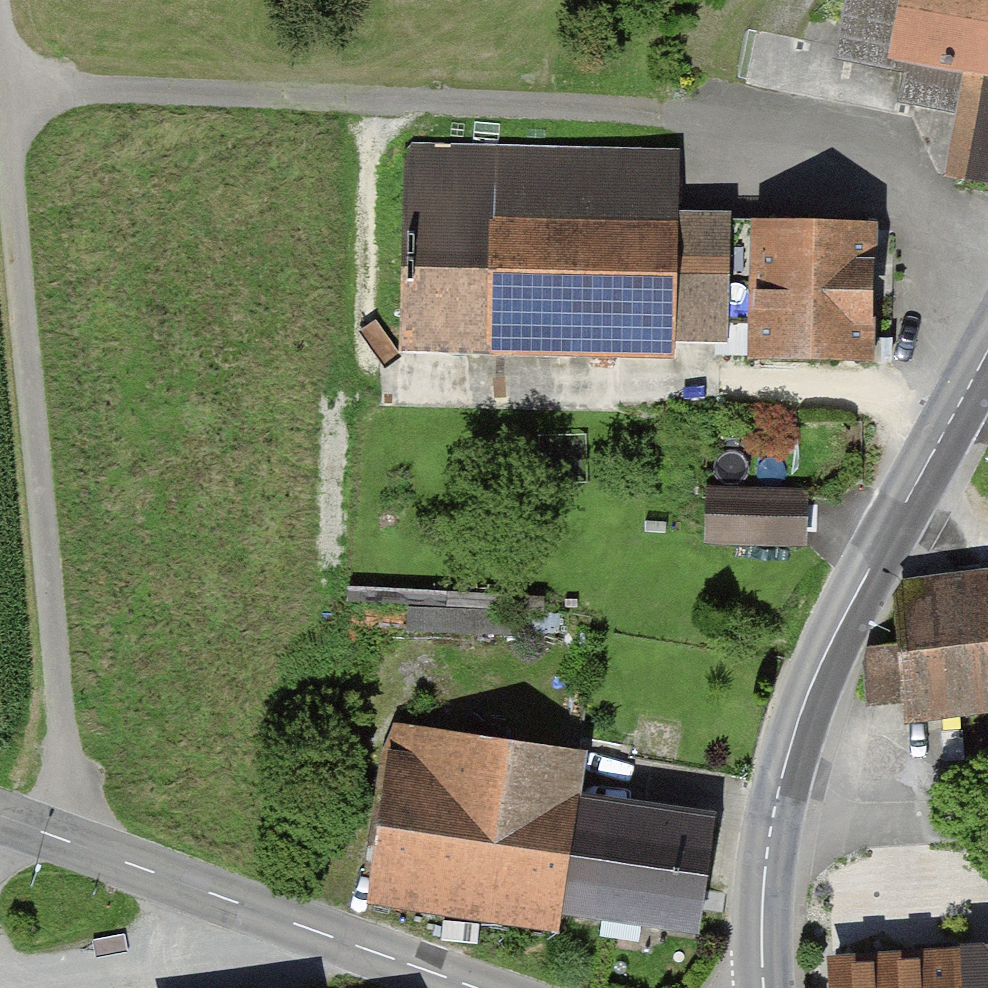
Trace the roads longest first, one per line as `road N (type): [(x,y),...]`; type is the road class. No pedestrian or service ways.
road 1 (track): [(16,86),(682,96),(847,143),(900,177),(987,279)]
road 2 (track): [(43,836),(69,775),(3,0)]
road 3 (tertiary): [(764,987),(772,821),(811,684),(987,352)]
road 4 (tertiary): [(472,987),(0,821)]
road 5 (track): [(304,930),(0,981)]

